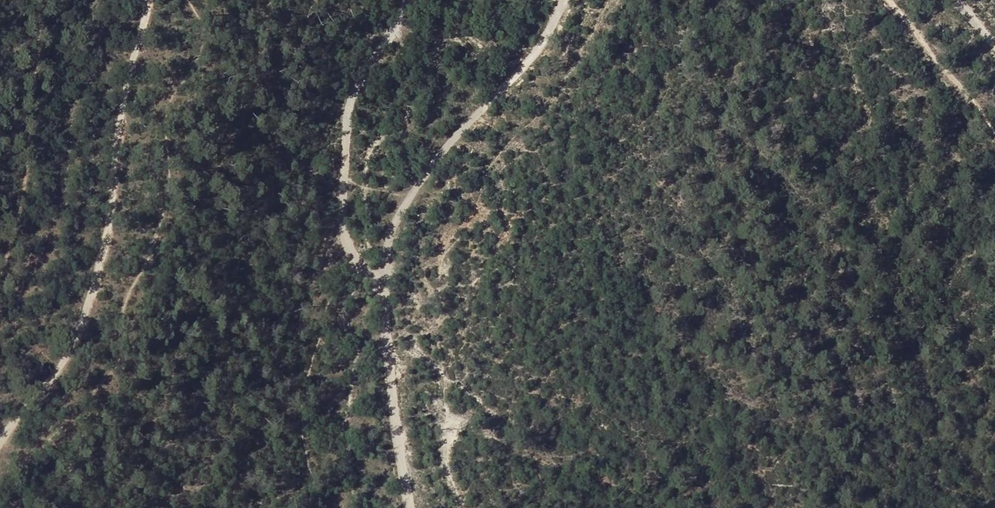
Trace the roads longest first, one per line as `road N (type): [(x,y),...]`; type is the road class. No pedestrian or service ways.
road 1 (track): [(562,0),(522,69),(431,165),(406,217),(390,309),(397,442),(412,507)]
road 2 (track): [(0,440),(40,394),(92,300),(143,0)]
road 3 (track): [(390,309),(348,216),(342,140),(367,64),(400,0)]

